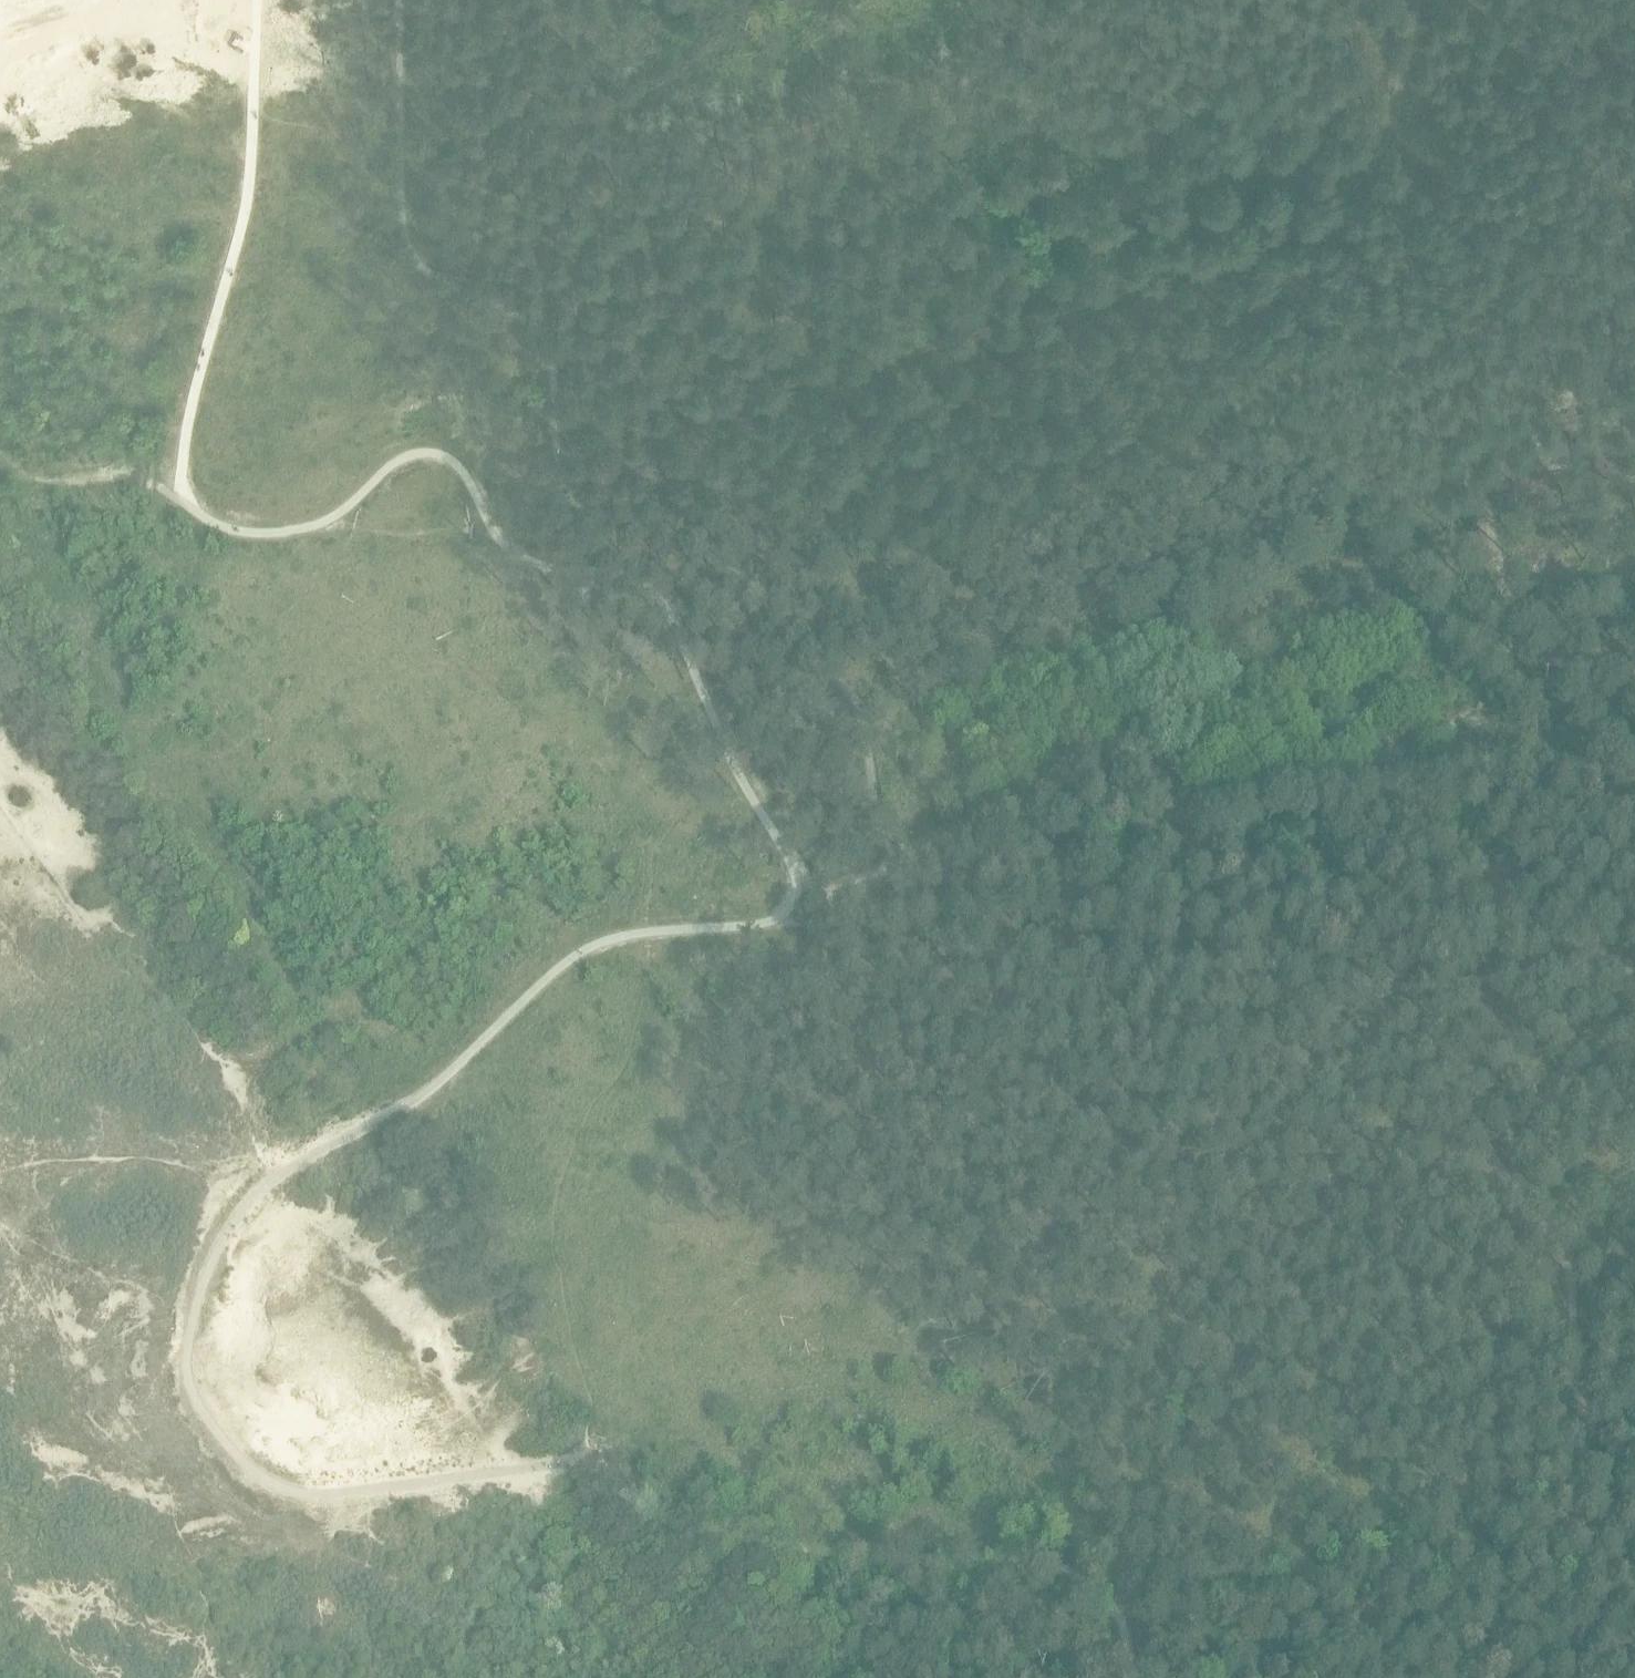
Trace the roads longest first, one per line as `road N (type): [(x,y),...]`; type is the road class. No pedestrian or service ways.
road 1 (track): [(1634,1600),(1590,1534),(1552,1270),(1365,969),(1225,795),(1341,785),(1495,738),(1634,769)]

